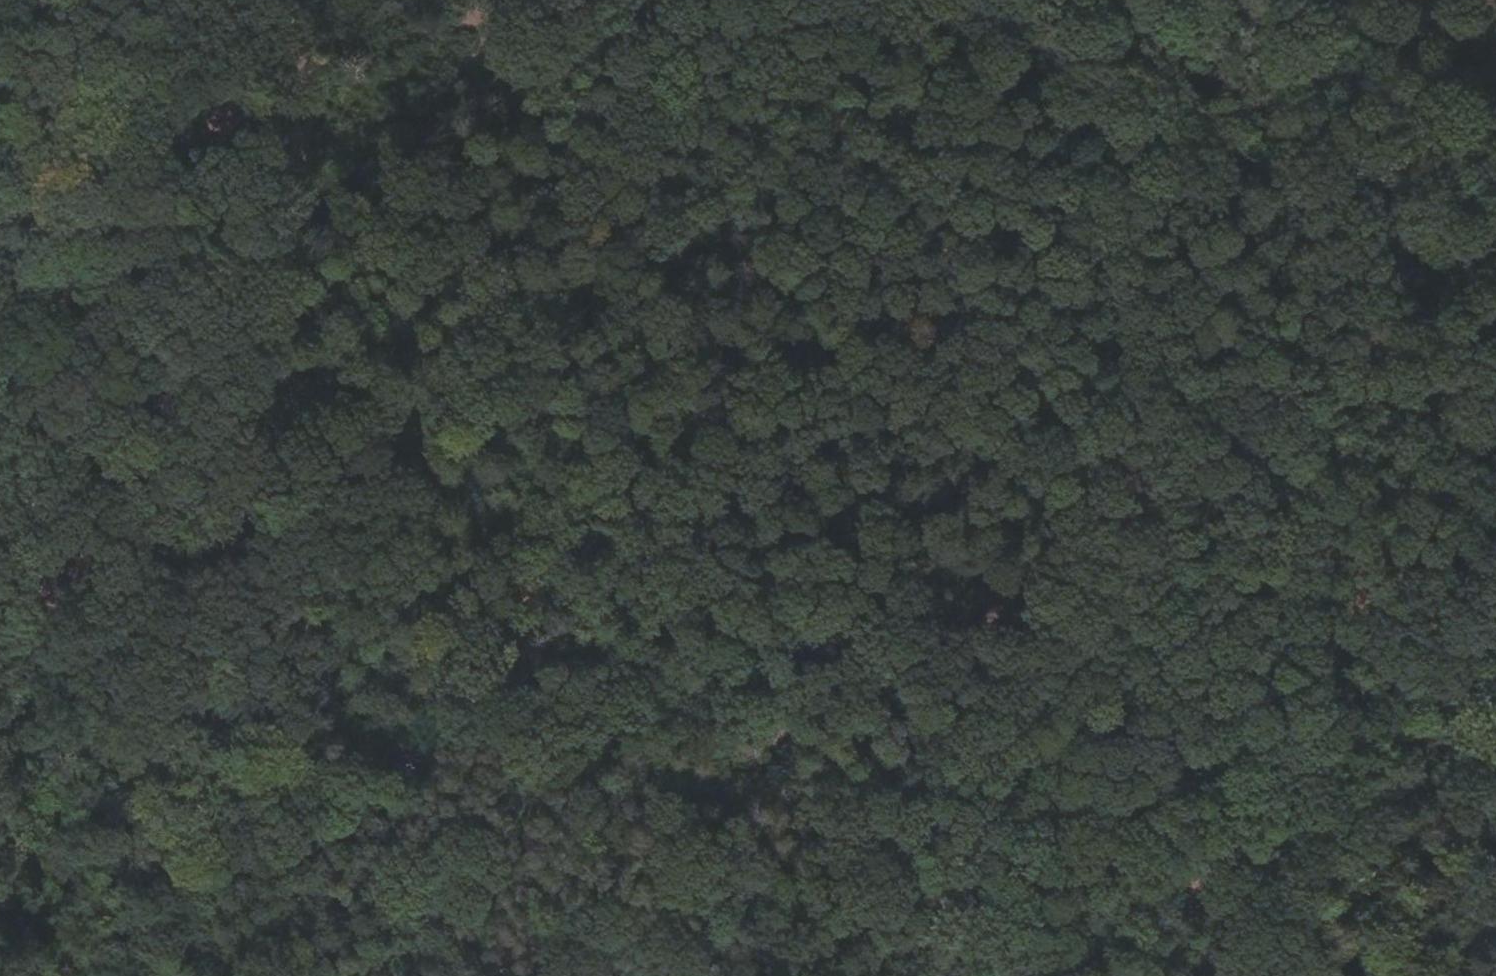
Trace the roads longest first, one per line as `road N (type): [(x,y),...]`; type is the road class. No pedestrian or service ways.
road 1 (track): [(554,36),(621,40),(765,87),(916,152),(1017,301),(1077,419),(1080,514)]
road 2 (track): [(1080,514),(939,592),(820,674),(518,975)]
road 3 (track): [(337,246),(434,189),(481,146),(524,65),(554,36)]
road 4 (track): [(1296,0),(1345,18),(1417,15),(1473,0)]

